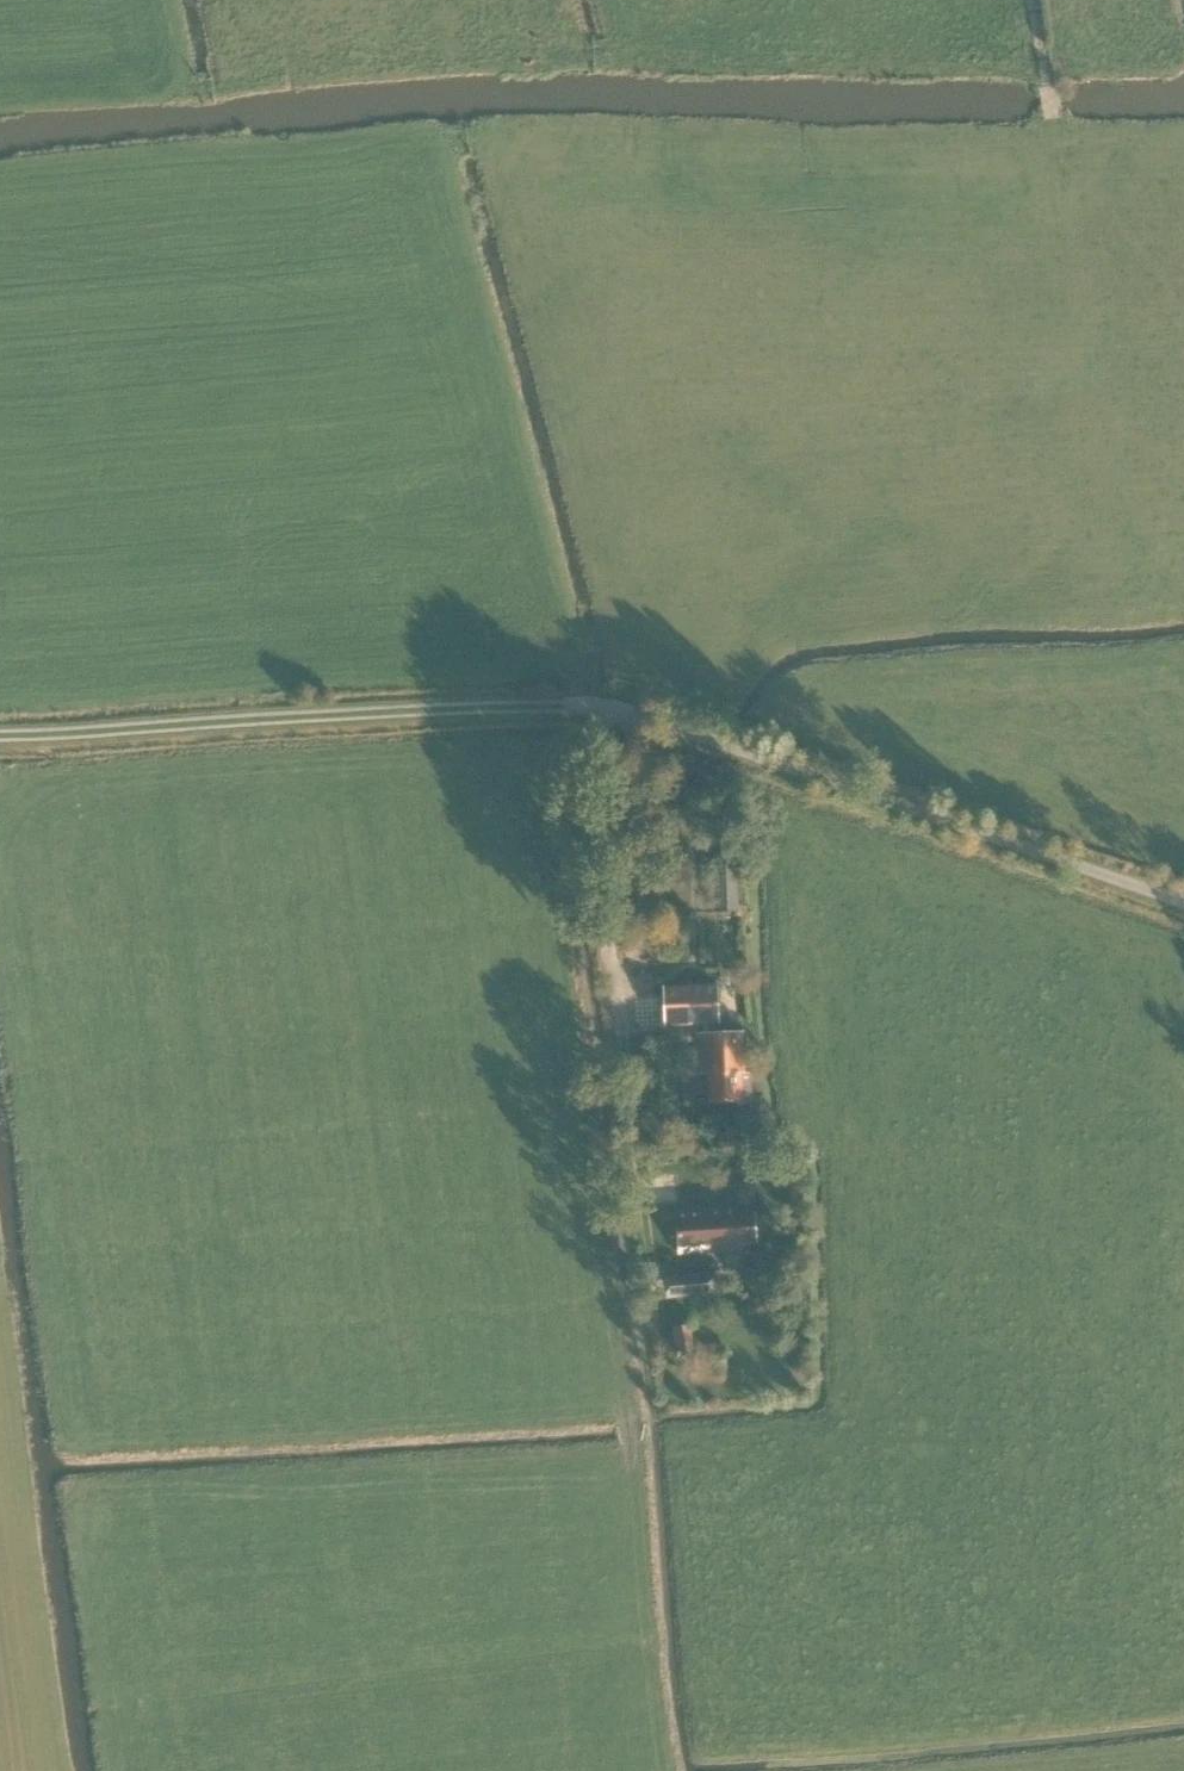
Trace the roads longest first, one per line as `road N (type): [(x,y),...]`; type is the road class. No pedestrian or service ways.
road 1 (unclassified): [(1183,904),(635,715)]

